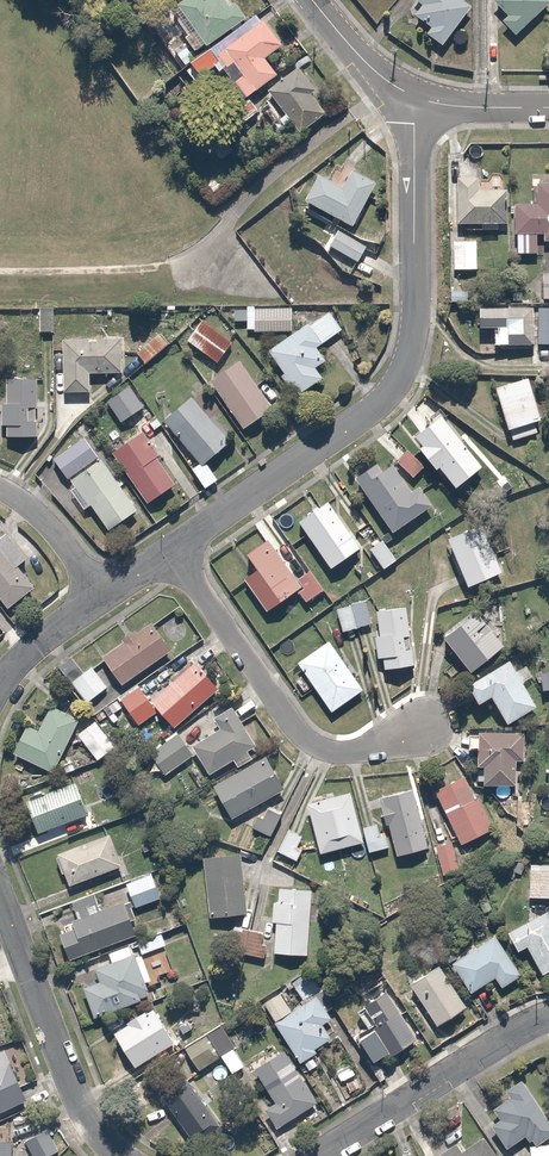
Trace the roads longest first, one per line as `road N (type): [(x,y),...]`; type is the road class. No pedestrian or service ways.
road 1 (residential): [(422,99),(412,339),(396,386),(342,437),(172,548)]
road 2 (track): [(0,275),(172,270),(274,169),(392,84)]
road 3 (residential): [(423,726),(344,752),(307,740),(172,548)]
road 4 (residential): [(0,895),(77,1101),(119,1155)]
road 5 (residential): [(320,1155),(548,1016)]
road 6 (residential): [(0,488),(45,522),(106,593)]
road 7 (residential): [(422,99),(364,60),(313,0)]
road 8 (residential): [(106,593),(27,652),(0,684)]
road 9 (residential): [(548,107),(422,99)]

